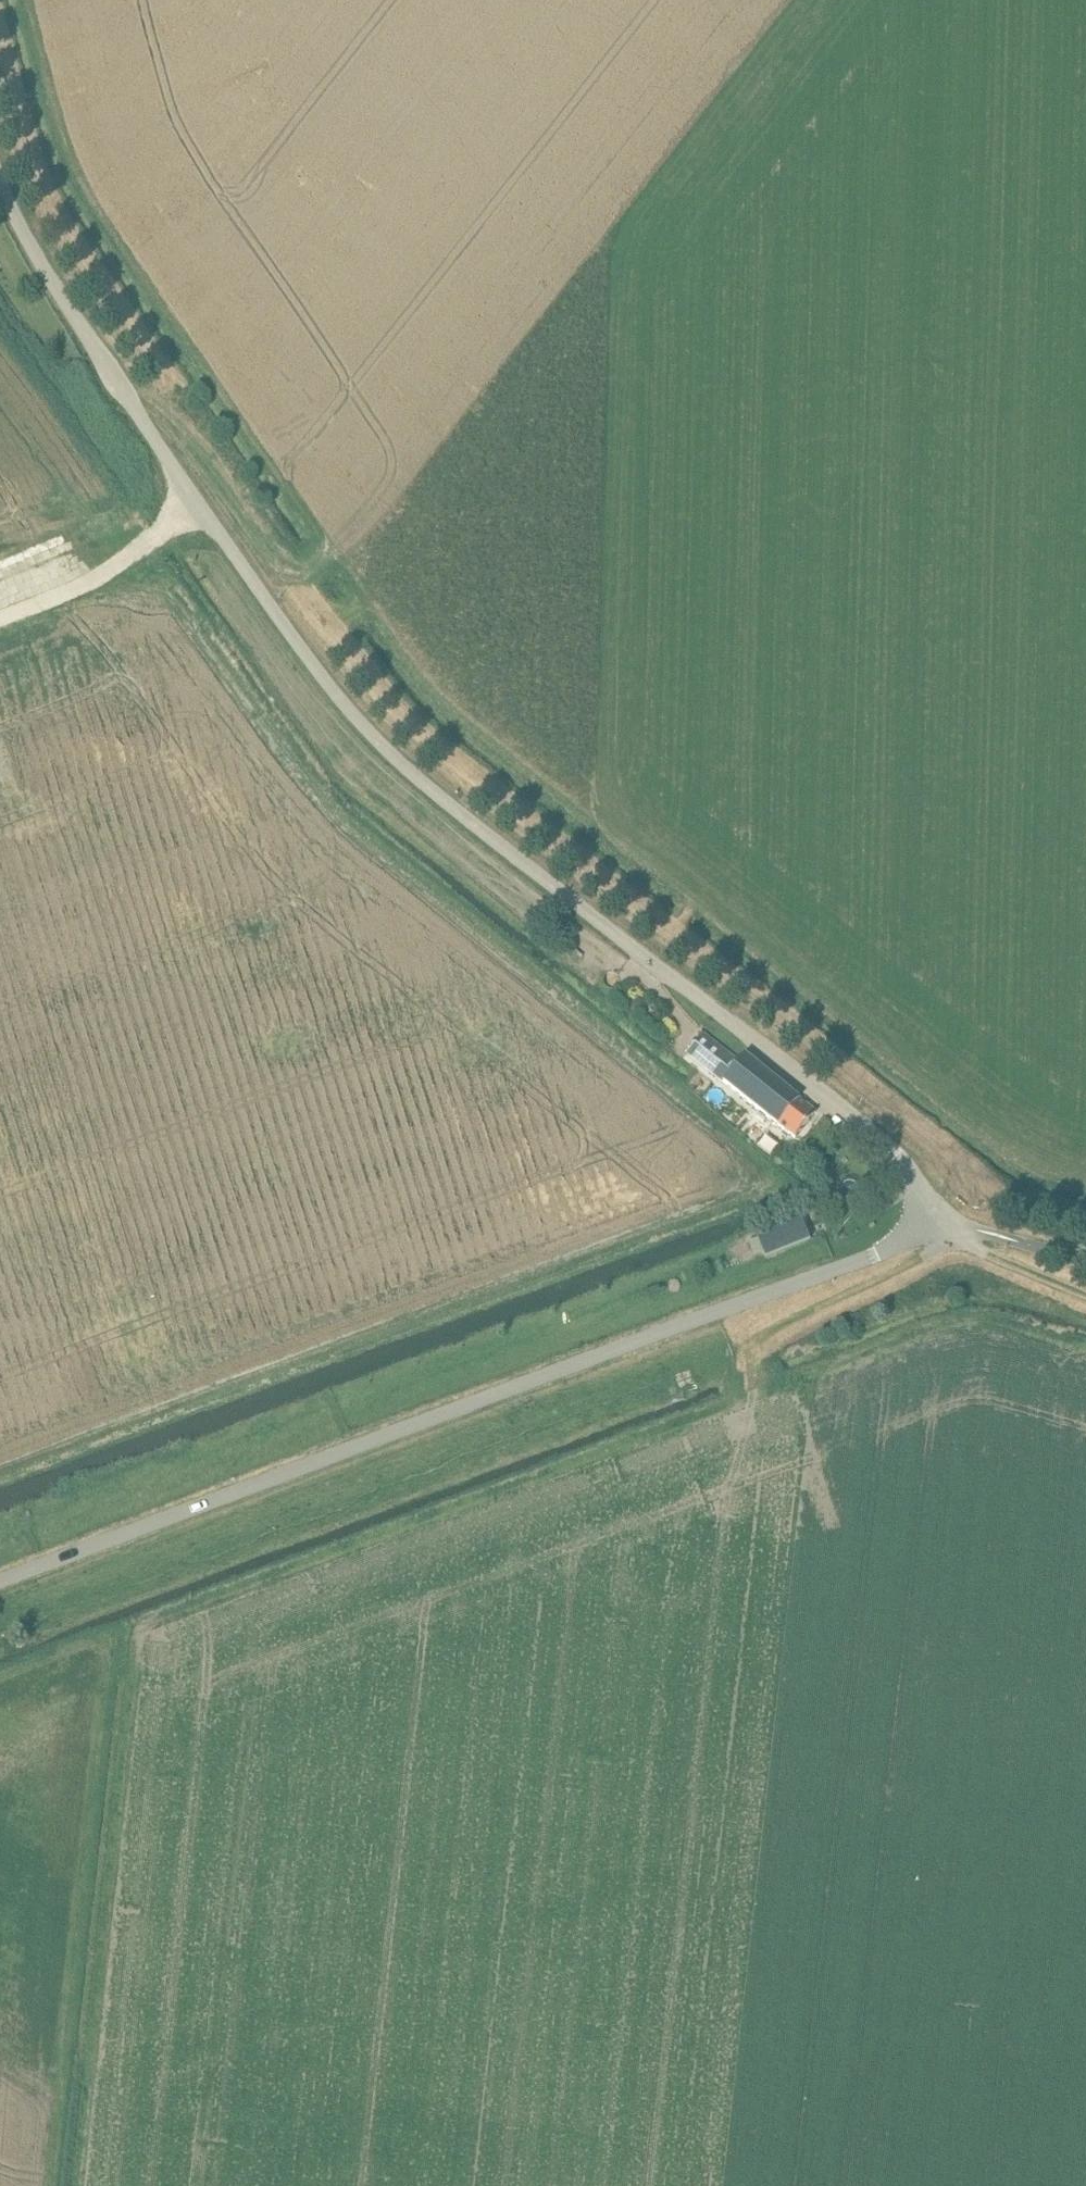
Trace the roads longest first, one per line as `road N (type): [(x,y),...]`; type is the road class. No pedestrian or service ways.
road 1 (tertiary): [(0,182),(56,290),(172,465),(364,727),(426,788),(876,1136),(908,1169),(921,1209),(907,1238),(877,1255),(0,1580)]
road 2 (track): [(1085,1185),(1048,1174),(1001,1145),(455,708),(413,668),(328,547)]
road 3 (track): [(113,376),(191,450),(393,714),(755,1004)]
road 4 (track): [(0,622),(99,578),(197,502)]
road 5 (track): [(1085,1294),(920,1217)]

